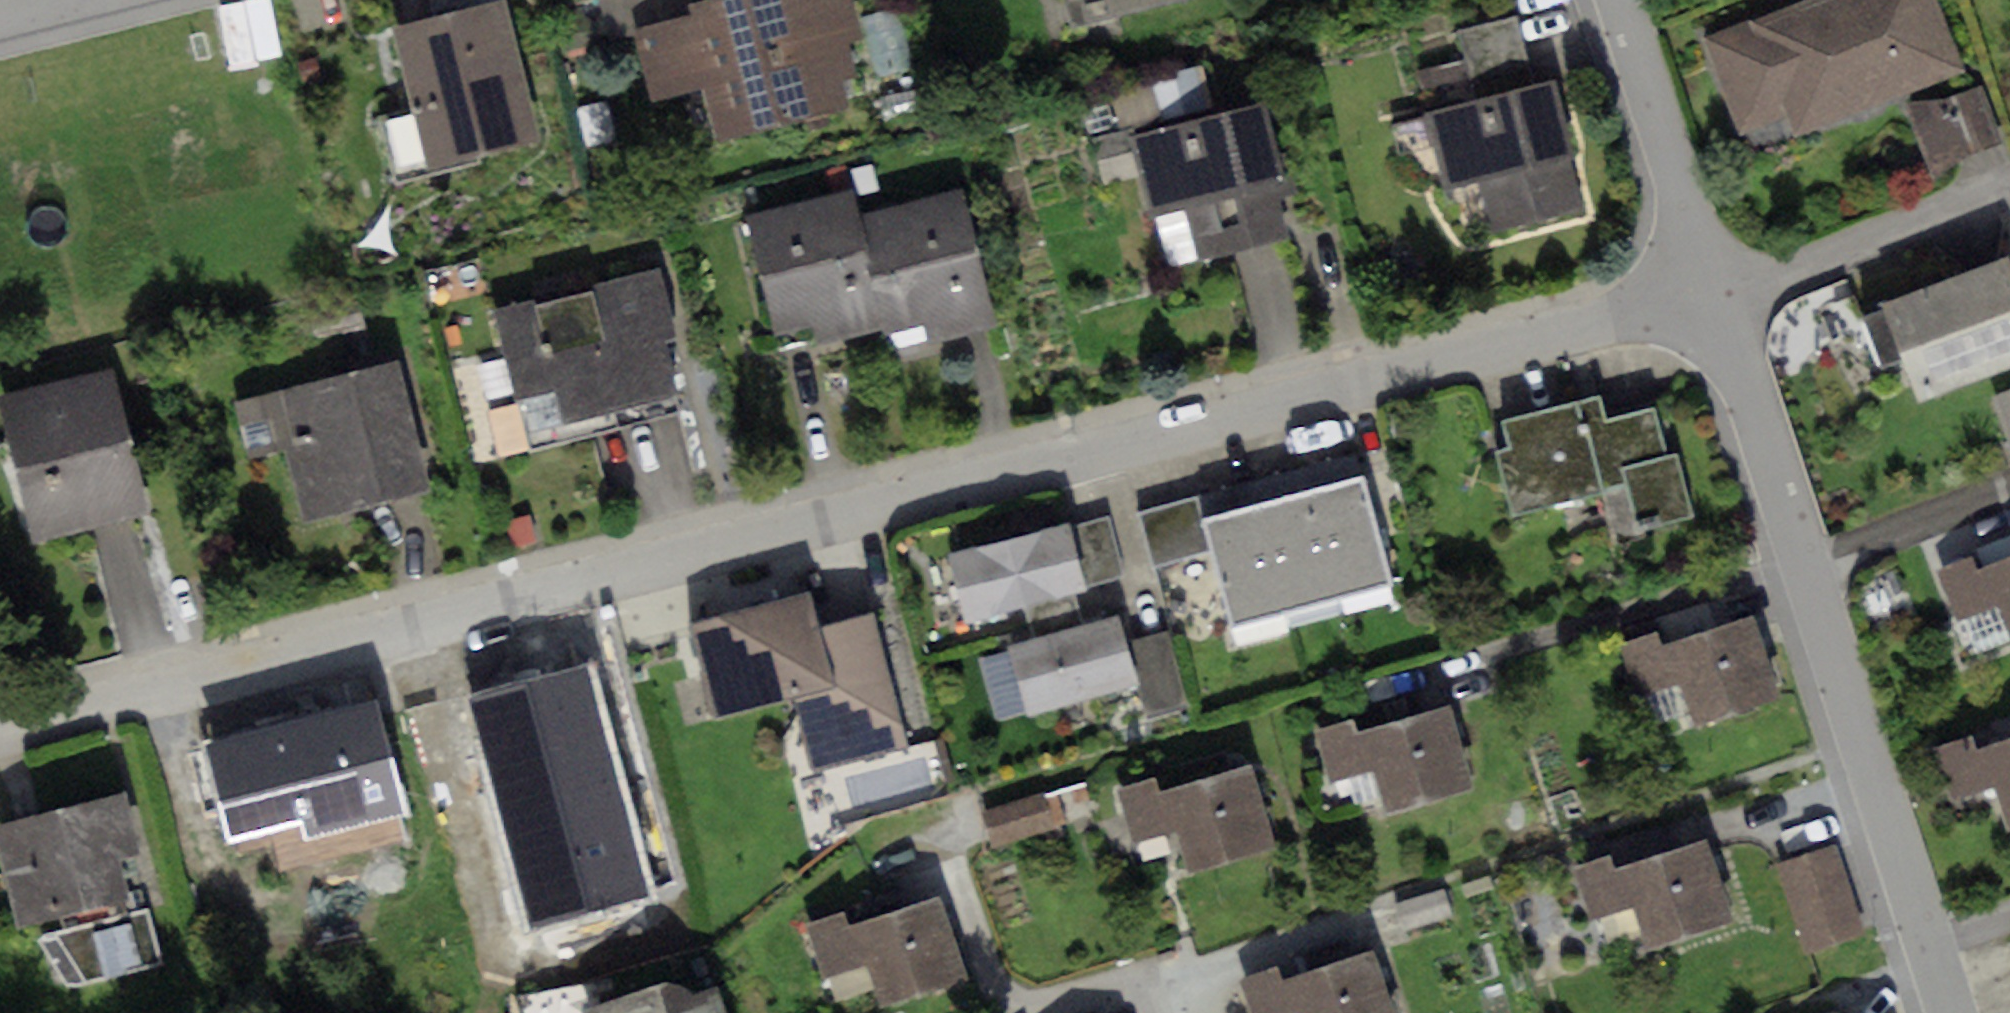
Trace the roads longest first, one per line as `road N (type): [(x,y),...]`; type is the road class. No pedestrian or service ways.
road 1 (residential): [(0,725),(1712,300)]
road 2 (residential): [(1921,942),(1805,574)]
road 3 (residential): [(1712,300),(2009,180)]
road 4 (residential): [(1712,300),(1615,0)]
road 5 (residential): [(1805,574),(1712,300)]
road 6 (residential): [(2009,492),(1805,574)]

